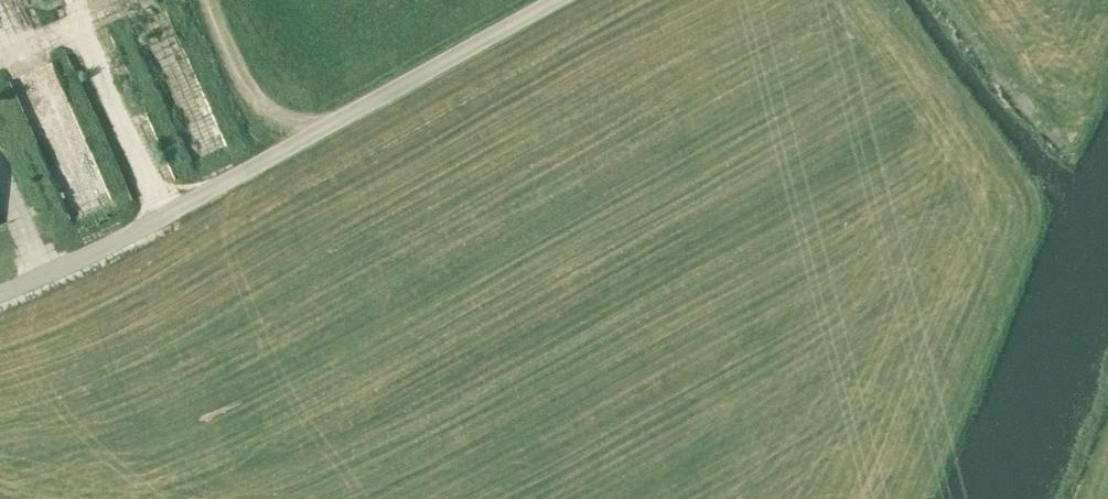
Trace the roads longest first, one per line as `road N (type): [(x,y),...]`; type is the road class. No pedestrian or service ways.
road 1 (unclassified): [(0,295),(563,0)]

